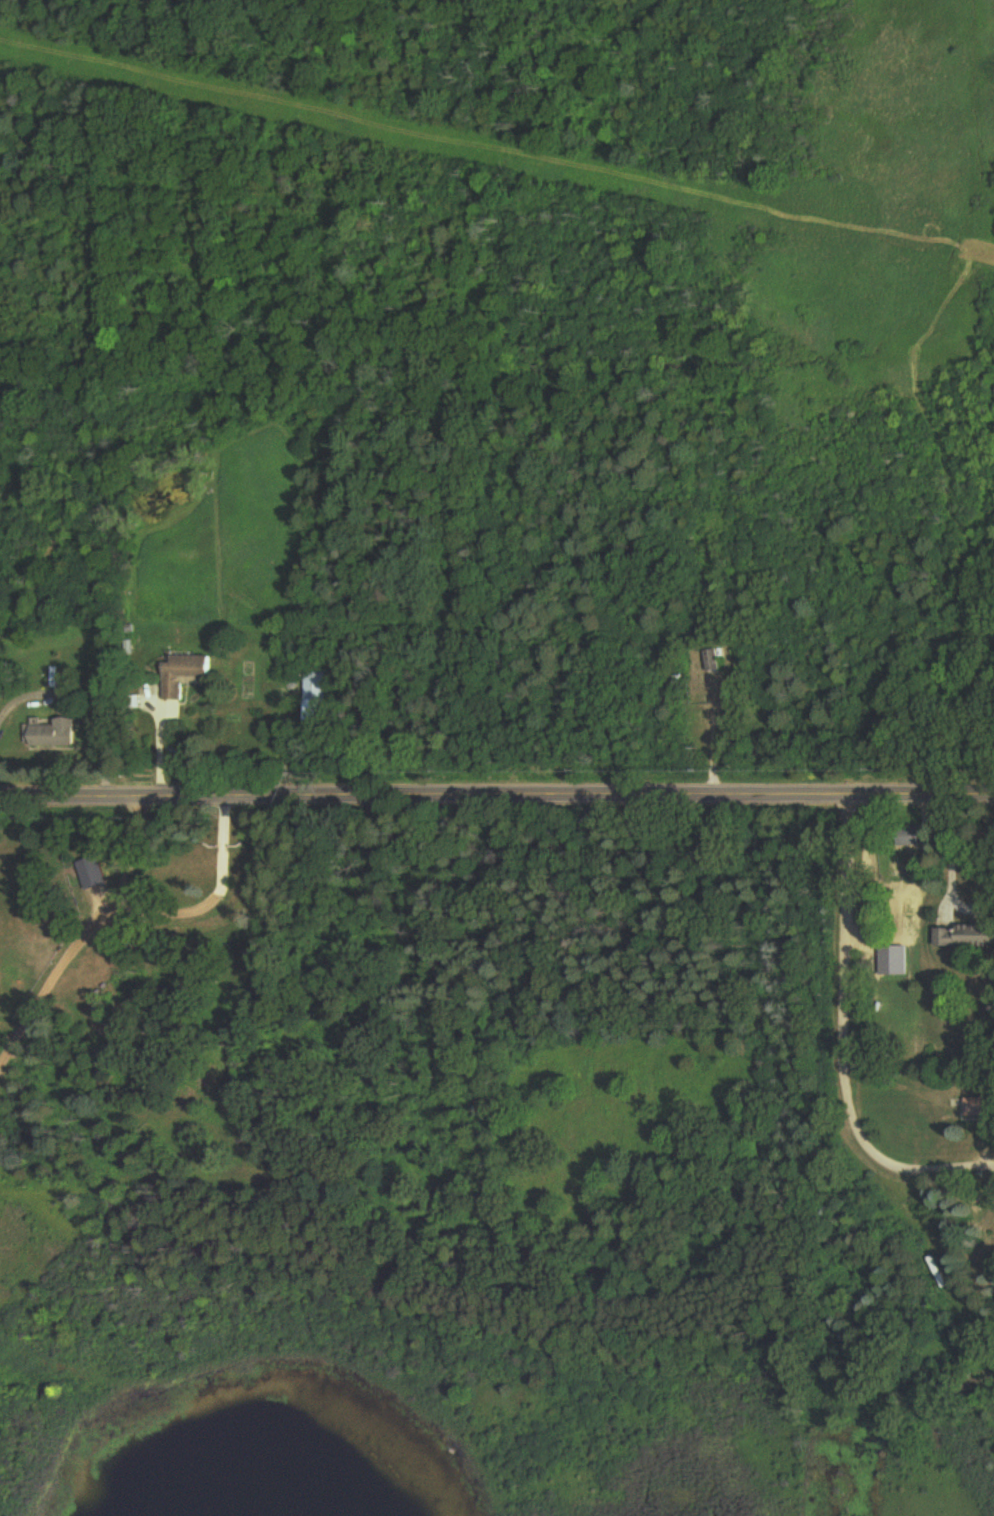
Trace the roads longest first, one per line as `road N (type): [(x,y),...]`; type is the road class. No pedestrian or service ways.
road 1 (tertiary): [(993,797),(0,802)]

